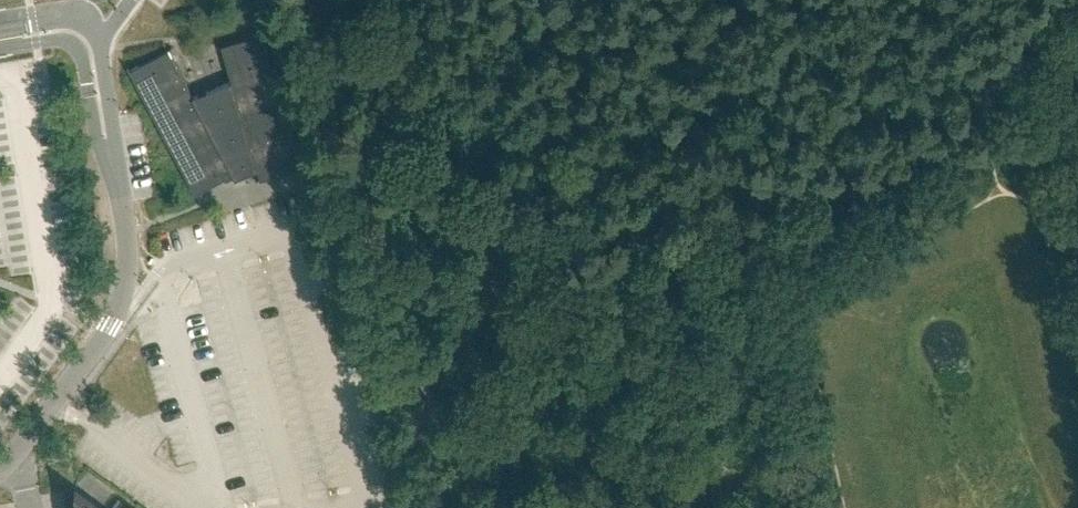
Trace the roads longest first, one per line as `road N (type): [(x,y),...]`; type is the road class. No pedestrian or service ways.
road 1 (track): [(403,306),(318,0)]
road 2 (track): [(461,507),(403,306)]

